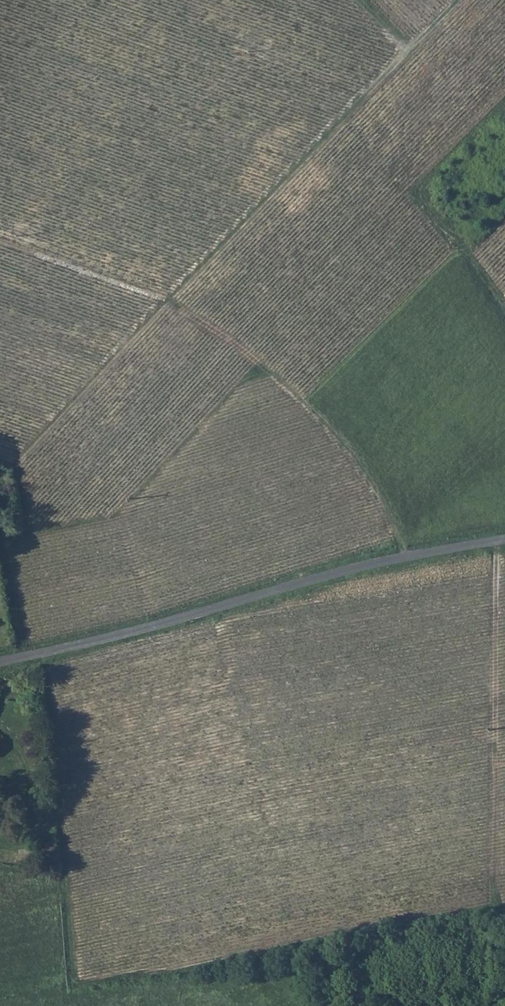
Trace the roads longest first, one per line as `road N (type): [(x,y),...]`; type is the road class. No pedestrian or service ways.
road 1 (unclassified): [(0,662),(358,566),(504,538)]

